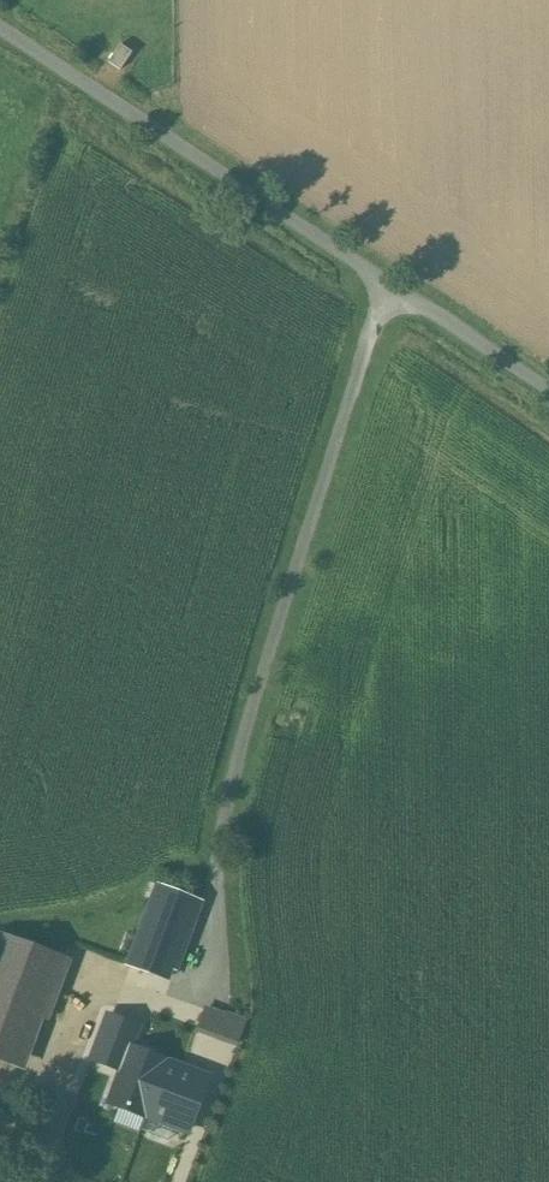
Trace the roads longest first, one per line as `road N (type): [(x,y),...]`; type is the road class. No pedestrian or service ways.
road 1 (unclassified): [(0,27),(548,389)]

